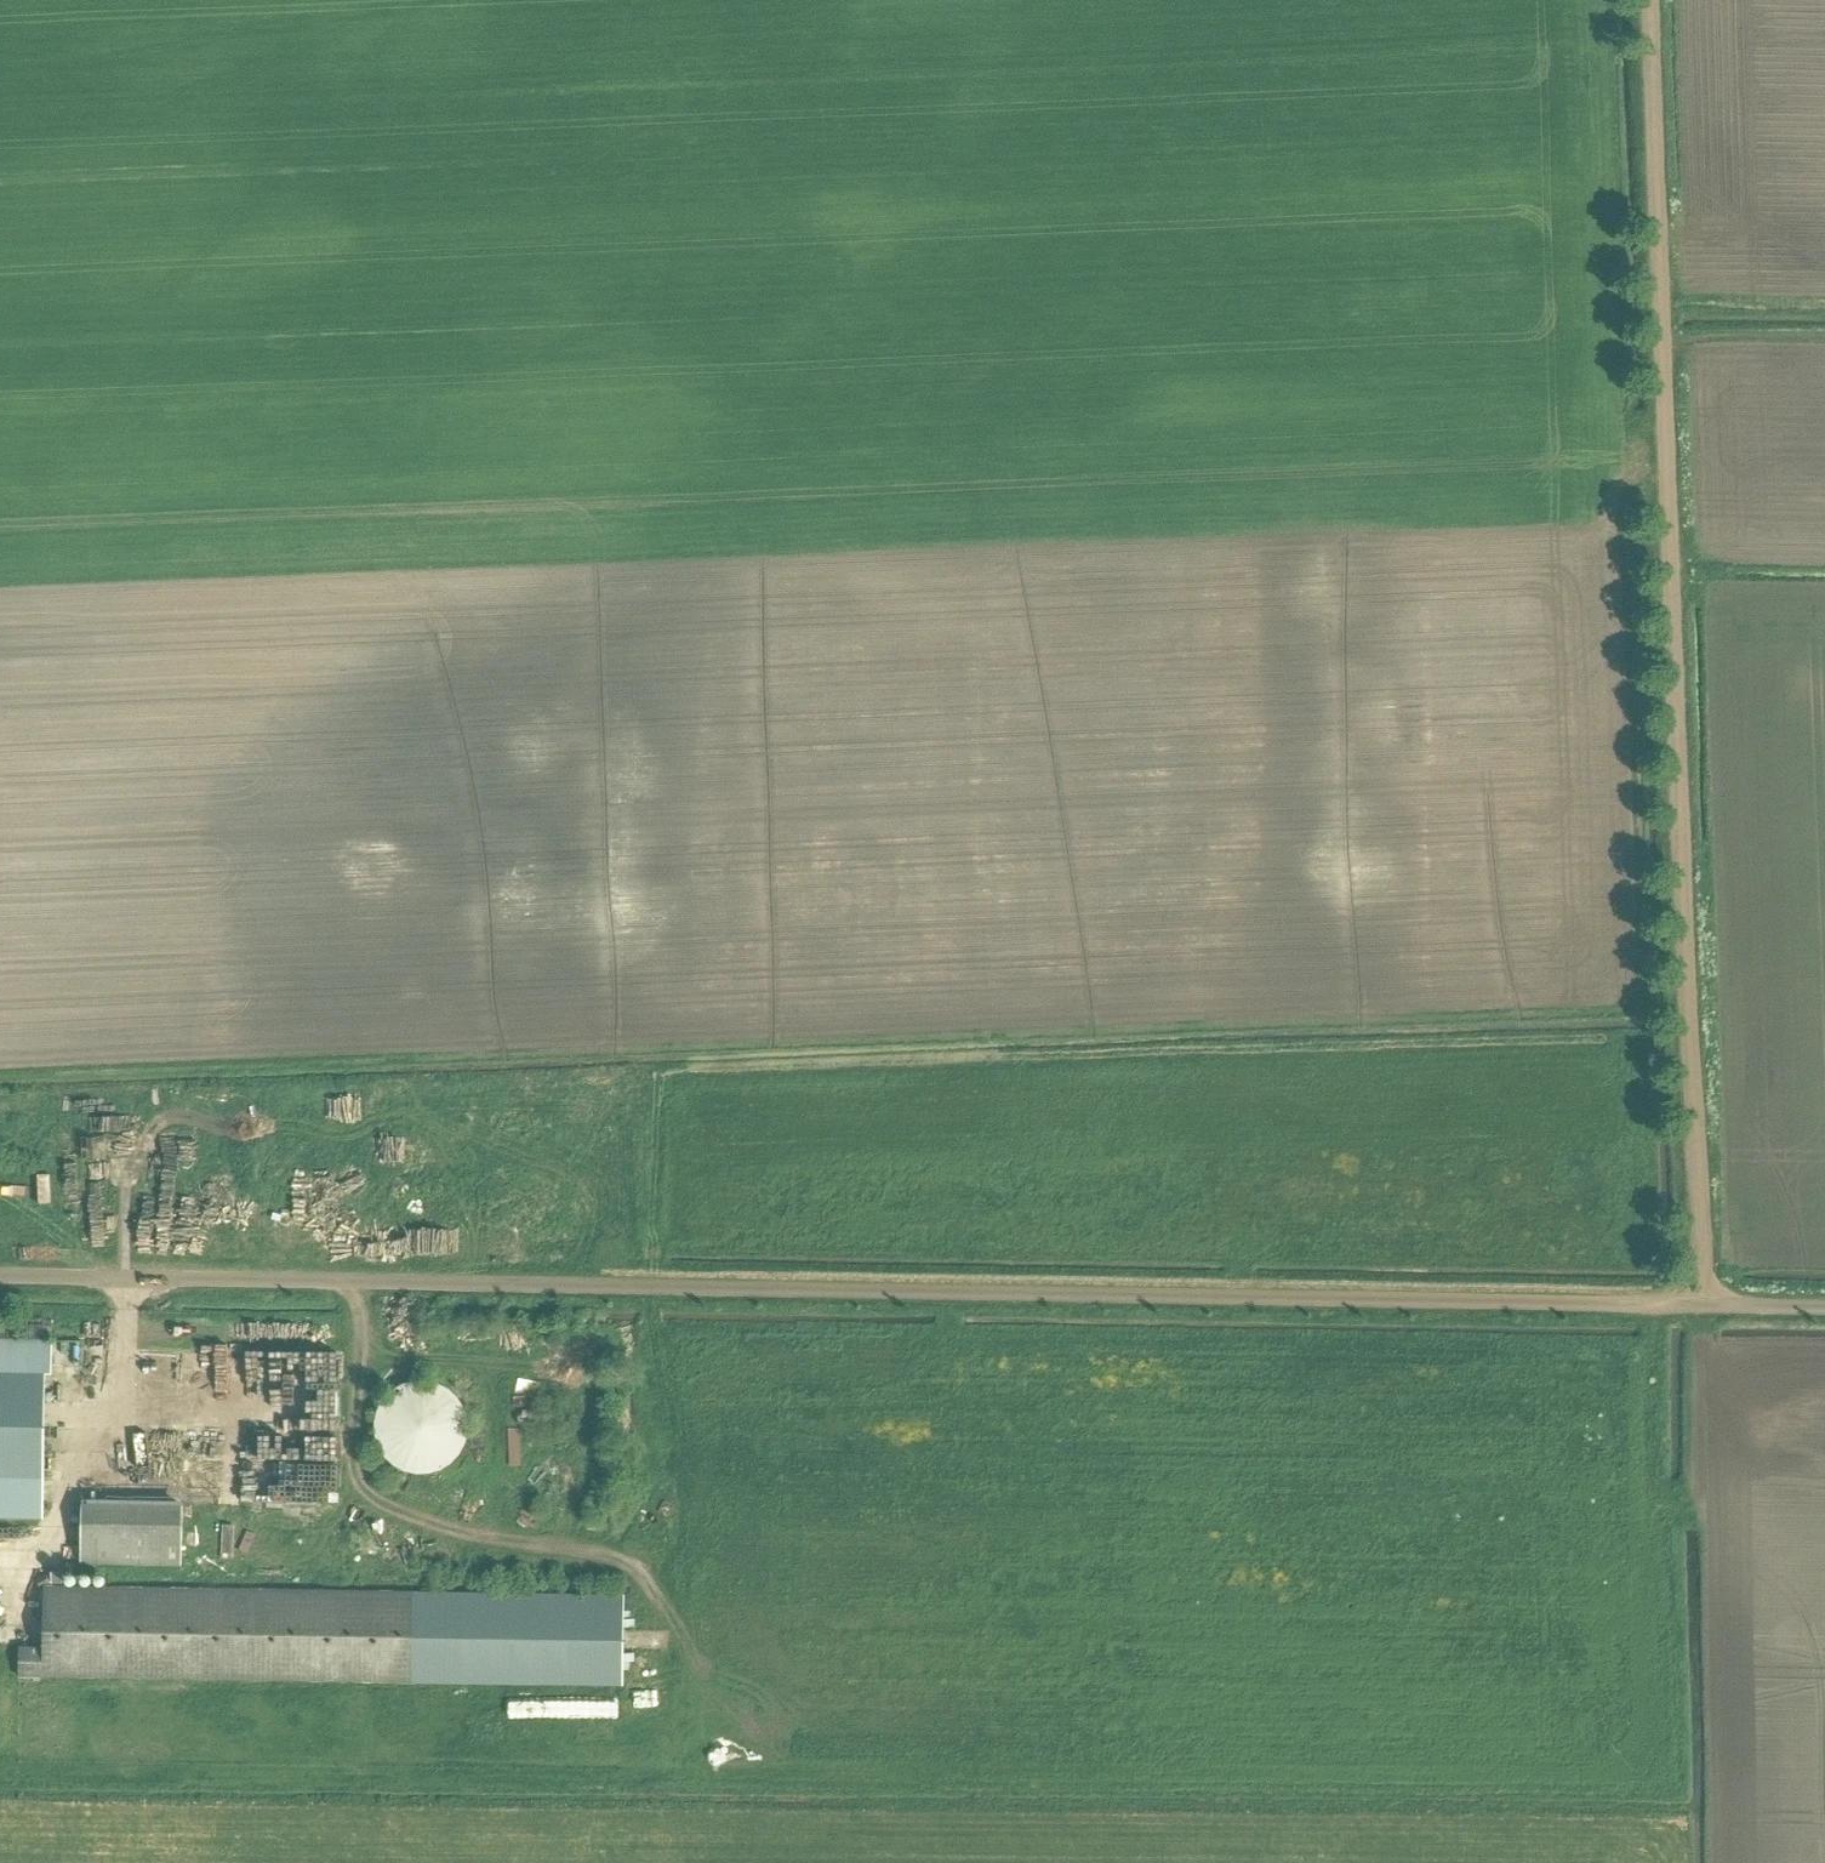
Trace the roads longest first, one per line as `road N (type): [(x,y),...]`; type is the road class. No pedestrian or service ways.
road 1 (unclassified): [(1704,1305),(0,1275)]
road 2 (unclassified): [(1652,0),(1704,1305)]
road 3 (unclassified): [(1824,1307),(1704,1305)]

